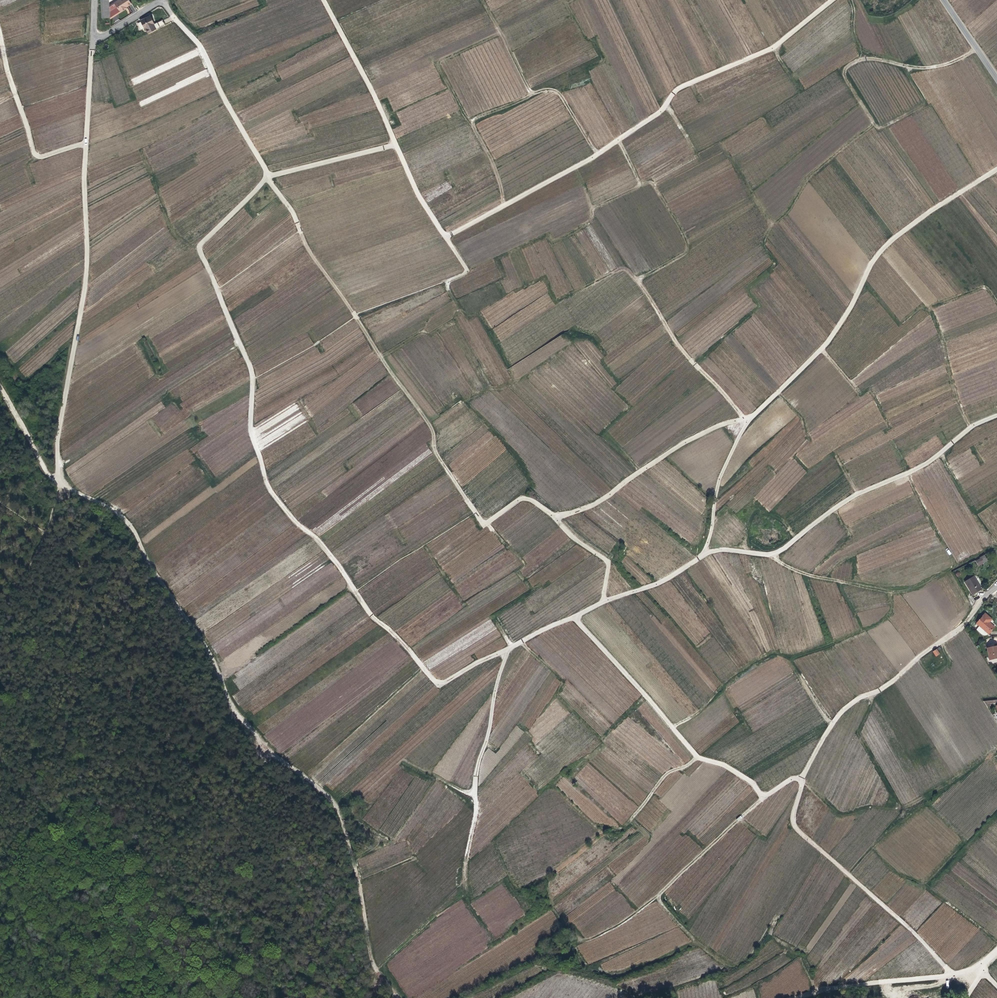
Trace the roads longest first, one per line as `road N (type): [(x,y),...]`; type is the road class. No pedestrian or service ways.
road 1 (track): [(325,0),(398,144),(271,176),(203,252),(254,373),(252,432),(271,487),(438,682),(664,581),(706,554),(788,547),(832,511),(937,458),(996,415)]
road 2 (track): [(910,473),(957,567),(891,593),(888,619),(827,648),(756,661),(672,724),(700,758),(669,771),(624,827),(599,825),(553,786),(468,861),(451,903),(377,971)]
road 3 (track): [(160,2),(198,45),(306,244),(426,419),(435,452),(483,524),(521,496),(545,510),(608,561),(606,601)]
road 4 (track): [(377,971),(343,821),(329,795),(277,757),(244,719),(122,512),(71,491)]
road 5 (track): [(833,0),(771,49),(676,90),(660,114),(444,236),(398,144)]
road 6 (track): [(706,554),(716,493),(751,417),(827,346),(877,252),(996,168)]
road 7 (track): [(95,38),(85,176),(89,268),(60,434),(59,477),(71,491)]
road 8 (track): [(996,589),(894,683),(839,715),(802,779),(766,796),(700,758)]
road 9 (track): [(802,779),(795,826),(953,975)]
road 10 (track): [(743,419),(631,274),(622,270),(560,299)]
road 11 (track): [(766,796),(666,889),(591,938)]
road 12 (track): [(554,518),(600,502),(711,427),(751,417)]
road 13 (track): [(468,861),(476,776),(508,649)]
road 14 (track): [(798,997),(982,967)]
road 15 (track): [(86,145),(40,158),(0,39)]
road 16 (track): [(577,617),(672,724)]
road 17 (track): [(774,553),(804,573),(891,593)]

